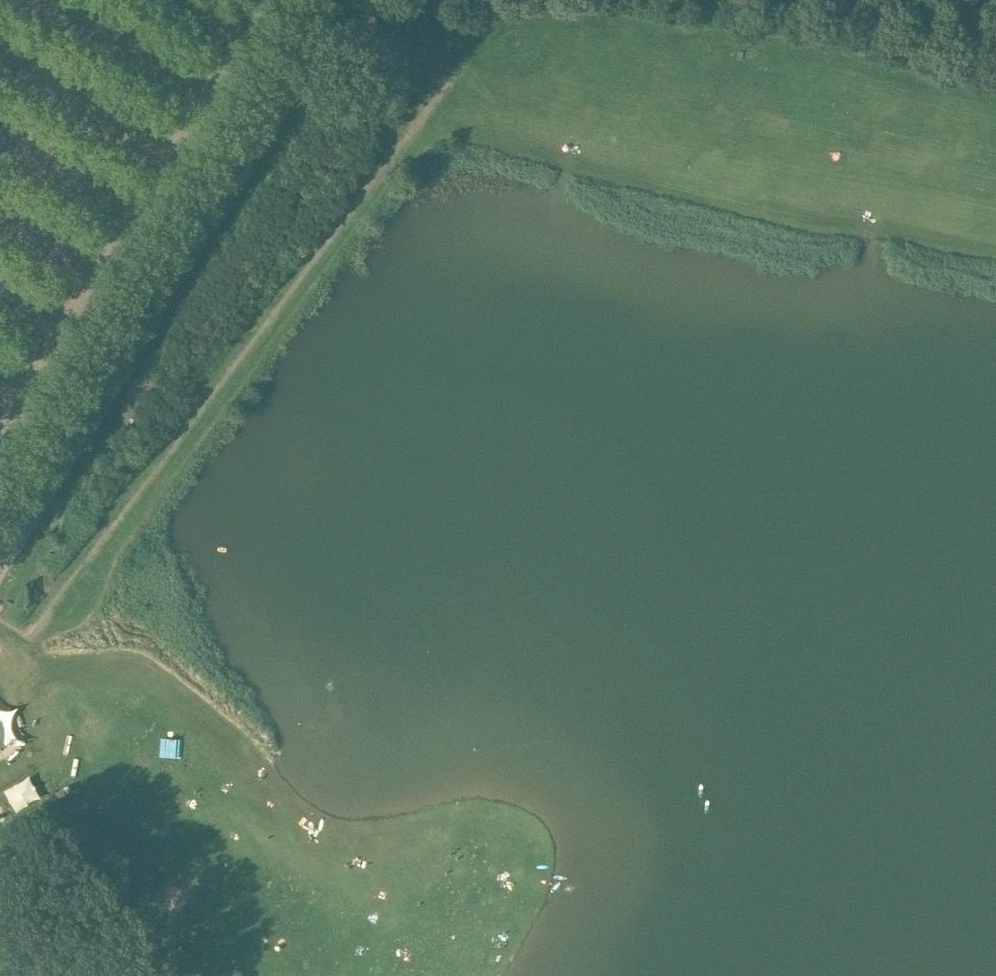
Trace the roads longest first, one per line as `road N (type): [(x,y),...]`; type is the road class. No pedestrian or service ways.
road 1 (unknown): [(324,0),(334,12),(0,549)]

